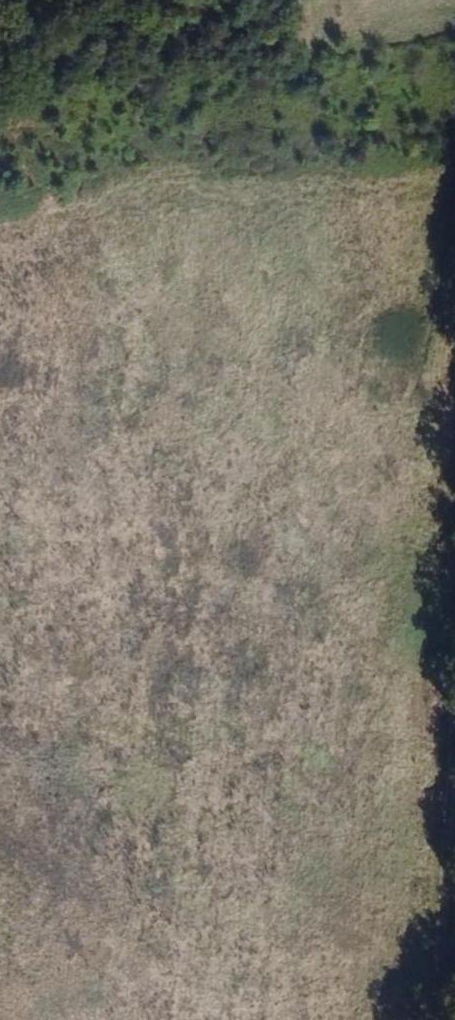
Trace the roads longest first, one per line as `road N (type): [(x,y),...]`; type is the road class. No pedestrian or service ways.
road 1 (track): [(454,788),(435,1019)]

